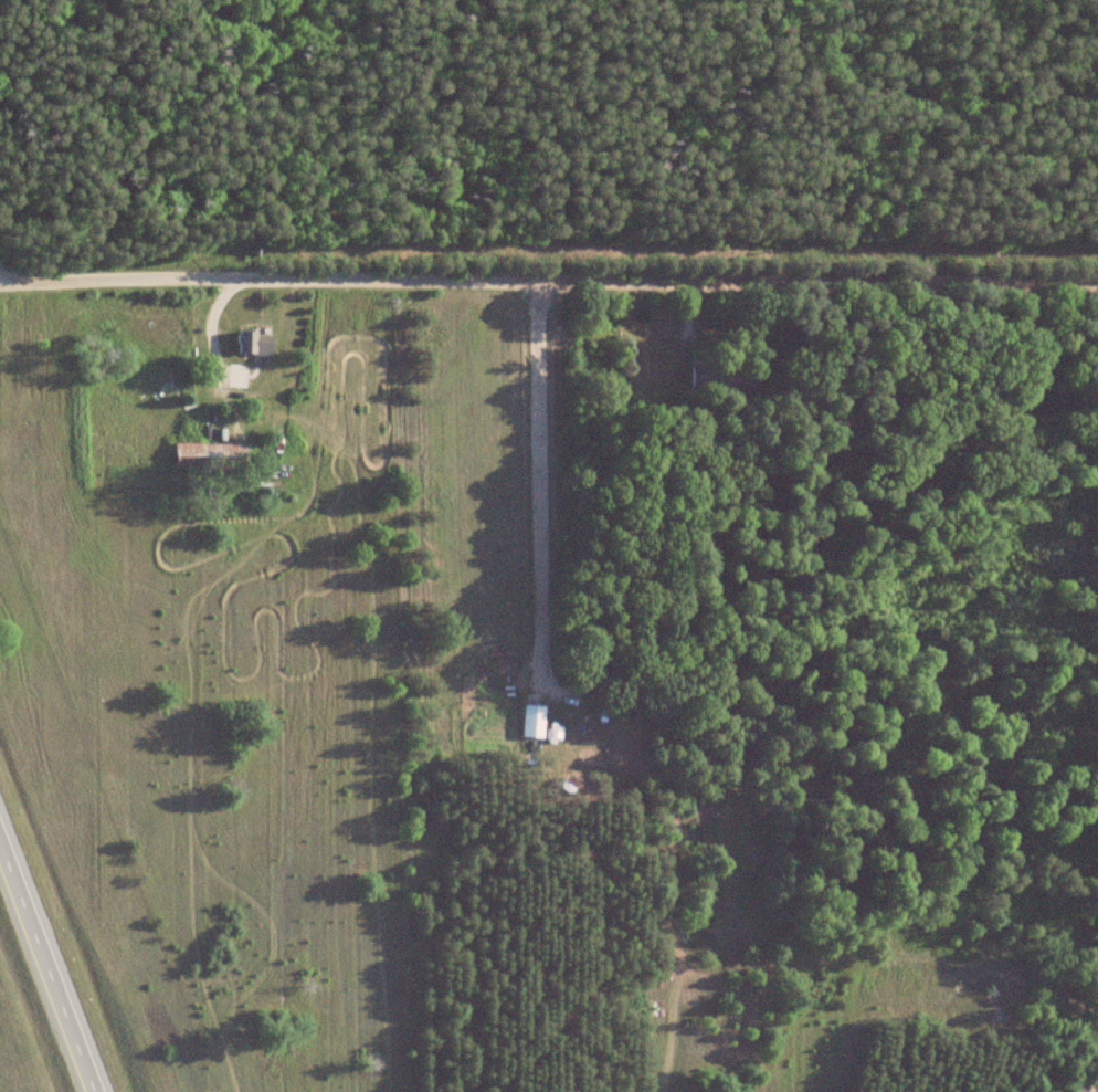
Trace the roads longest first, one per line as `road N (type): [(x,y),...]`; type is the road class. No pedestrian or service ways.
road 1 (residential): [(1097,285),(534,290),(0,272)]
road 2 (motorway): [(93,1091),(0,844)]

